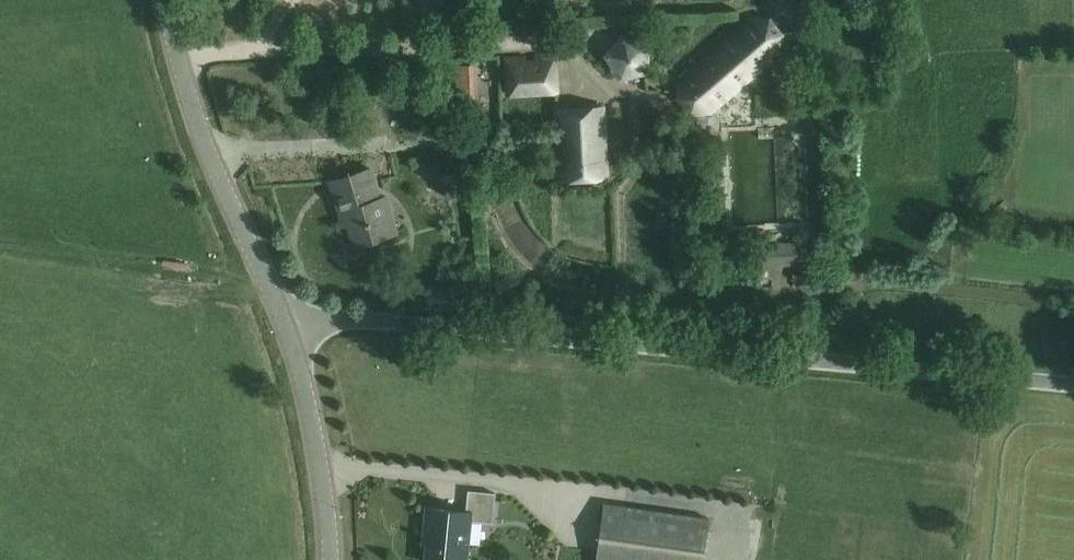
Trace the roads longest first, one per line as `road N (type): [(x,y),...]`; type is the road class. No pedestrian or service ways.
road 1 (unclassified): [(286,325),(386,323),(1073,383)]
road 2 (tertiary): [(286,325),(200,129),(163,0)]
road 3 (tertiary): [(286,325),(317,438),(330,559)]

